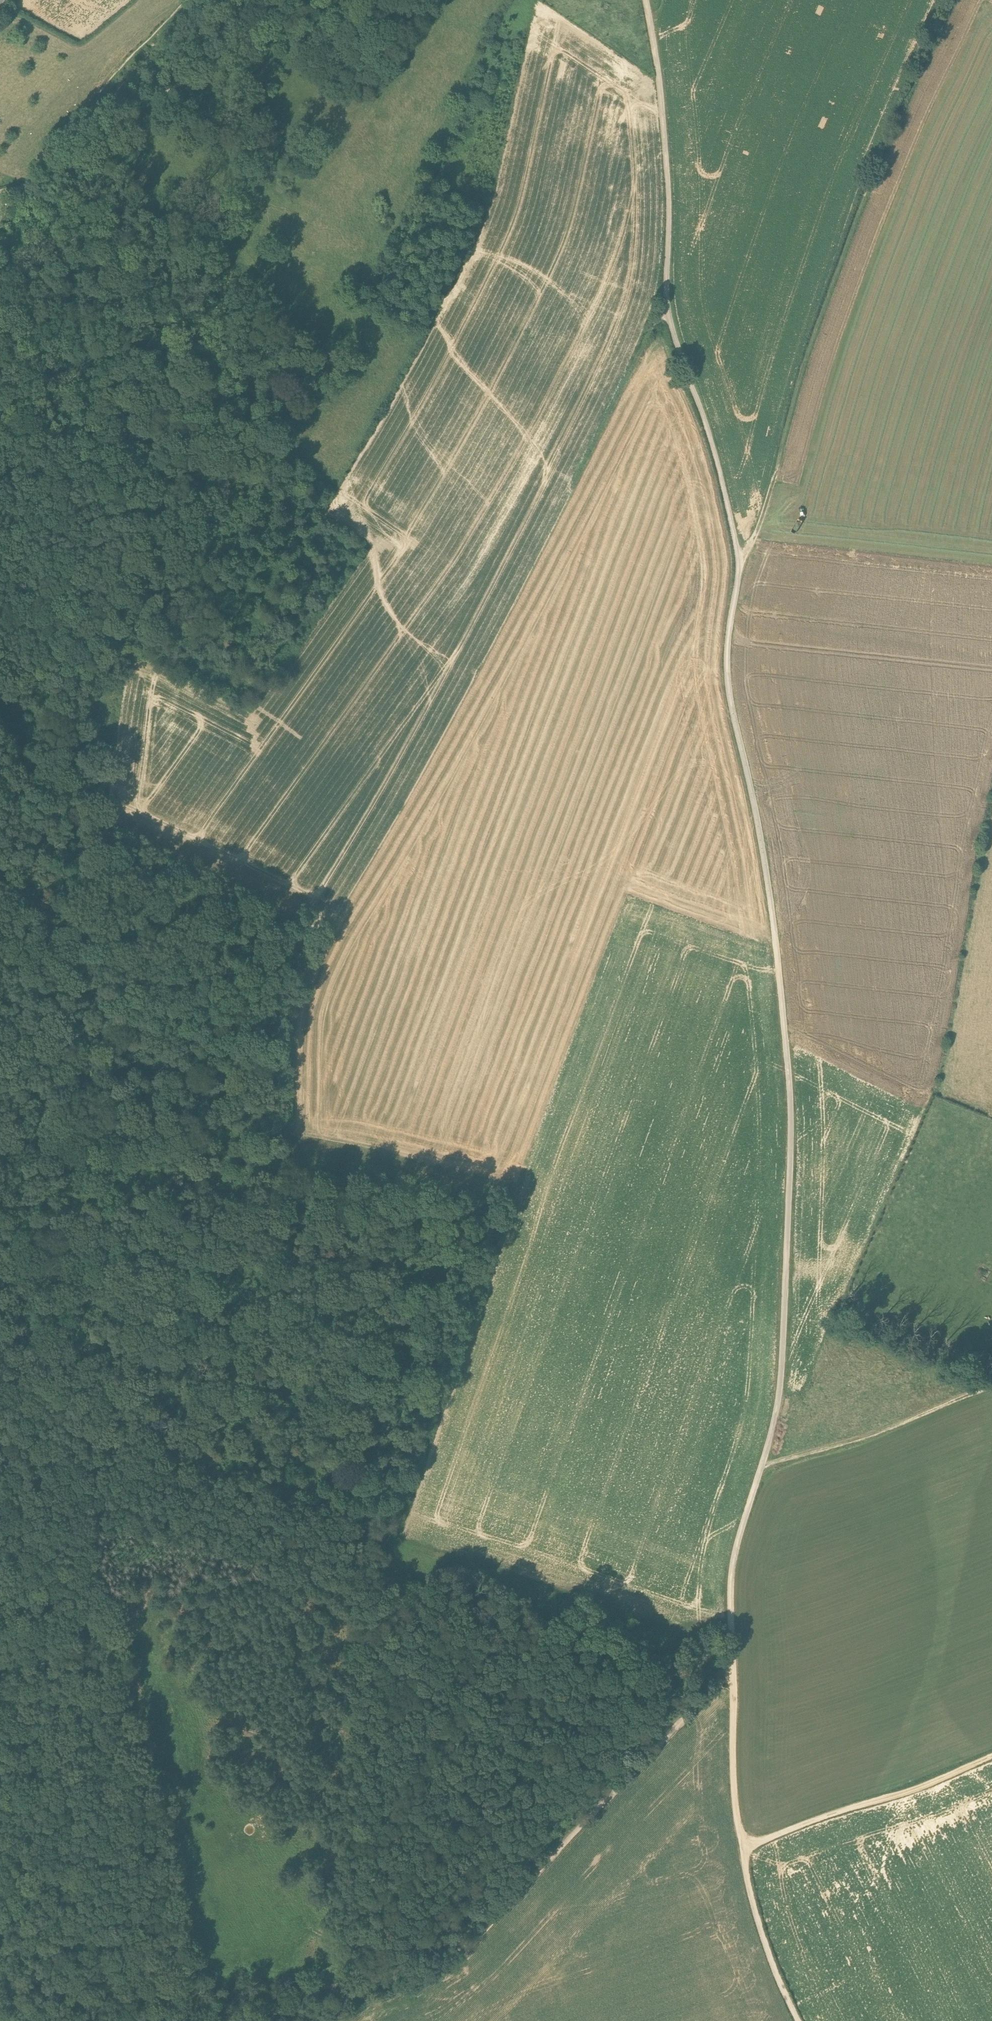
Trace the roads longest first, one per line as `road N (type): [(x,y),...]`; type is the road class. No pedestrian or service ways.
road 1 (unclassified): [(732,1660),(734,1558),(779,1390),(790,1102),(767,875),(728,679),(739,560),(714,454),(666,309),(668,191),(646,0)]
road 2 (track): [(949,0),(864,195),(809,345),(756,535),(739,560)]
road 3 (track): [(135,2020),(228,2012),(442,1966),(637,1767)]
road 4 (track): [(229,1555),(353,1595),(411,1686),(436,1706),(565,1735),(637,1767)]
road 5 (track): [(24,188),(88,155),(146,105),(331,0)]
road 6 (track): [(743,1847),(991,1757)]
road 7 (track): [(991,1387),(878,1435),(761,1467)]
road 8 (track): [(666,309),(575,481)]
road 9 (track): [(797,2020),(763,1937),(743,1847)]
road 10 (track): [(743,1847),(734,1792),(732,1669)]
road 11 (track): [(637,1767),(732,1669)]

